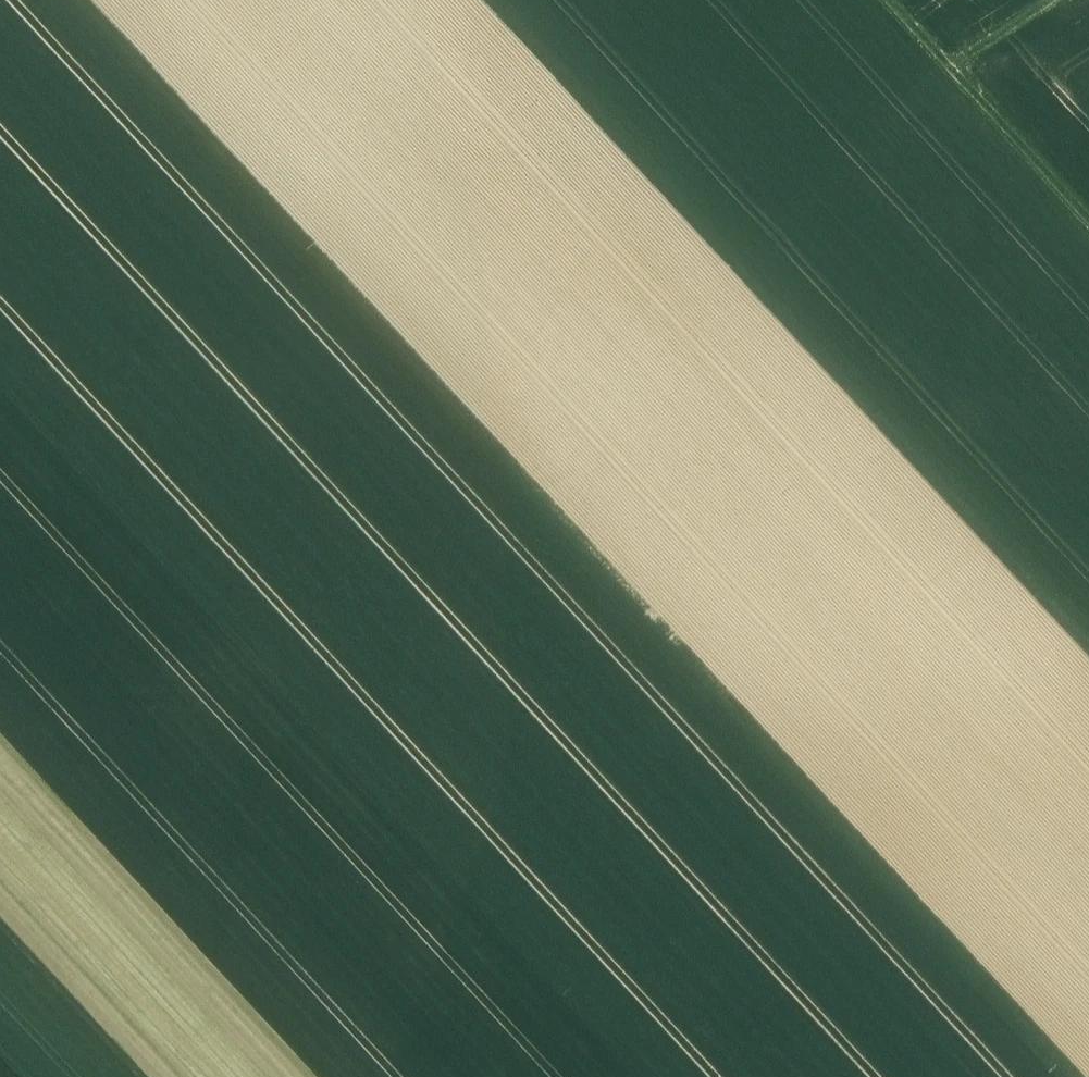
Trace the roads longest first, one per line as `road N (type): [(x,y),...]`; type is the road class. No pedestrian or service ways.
road 1 (track): [(886,0),(1088,224)]
road 2 (track): [(1050,0),(943,64)]

